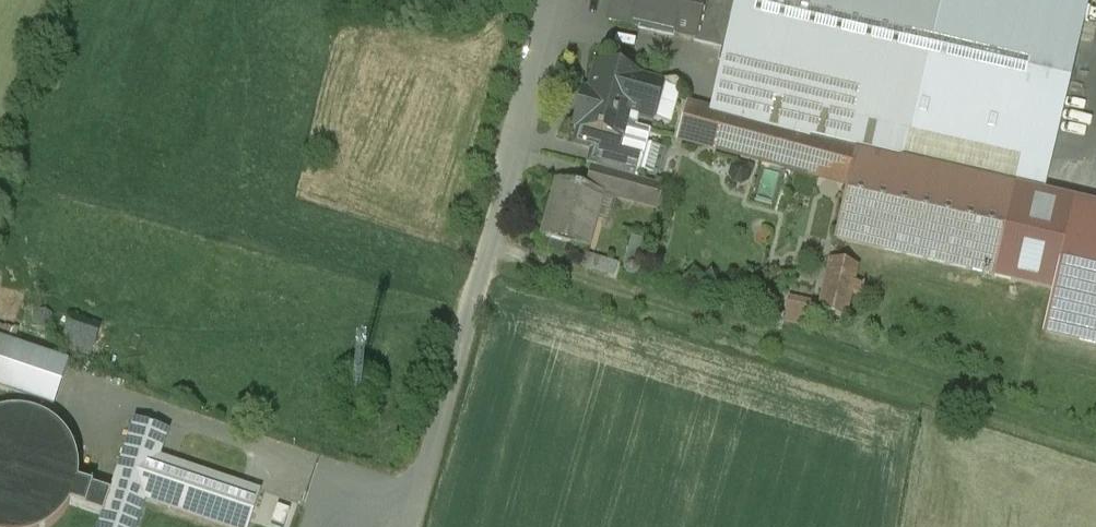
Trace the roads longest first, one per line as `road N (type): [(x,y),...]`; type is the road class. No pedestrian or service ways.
road 1 (unclassified): [(555,0),(409,526)]

